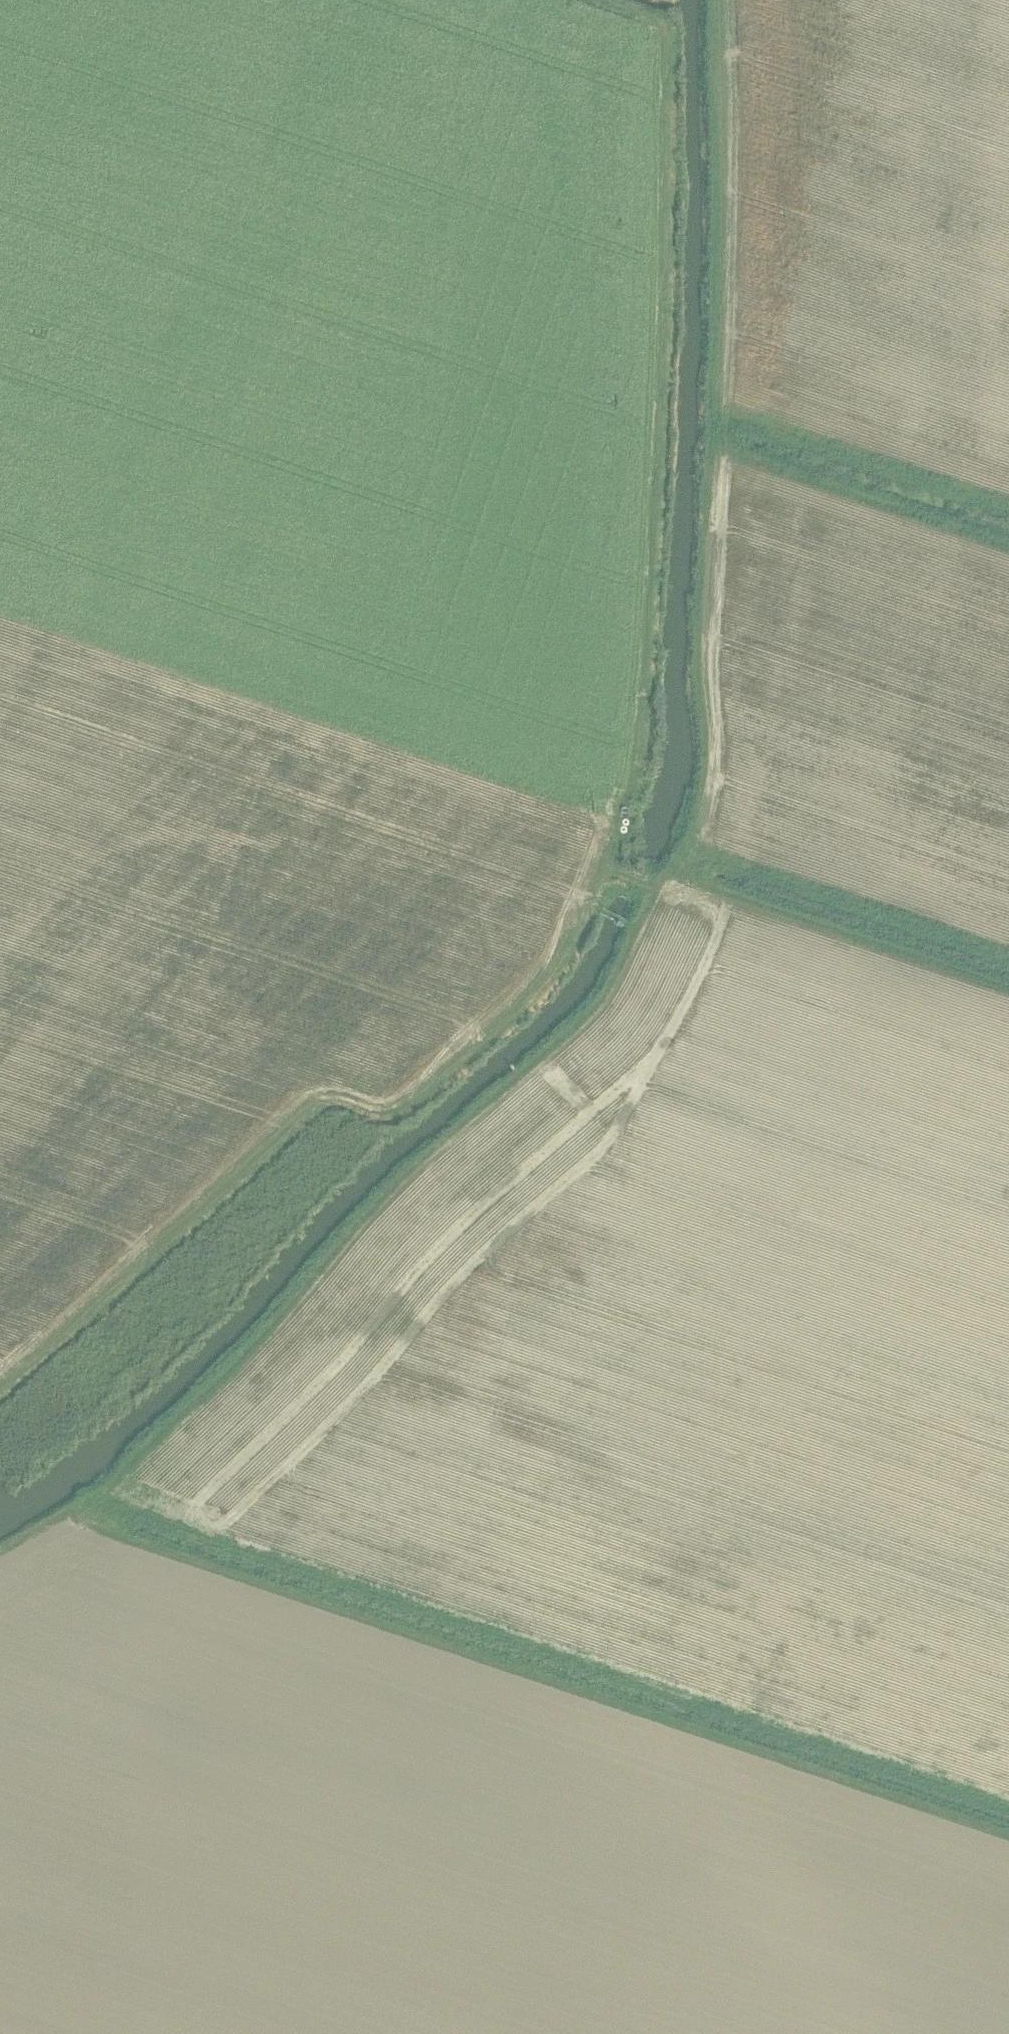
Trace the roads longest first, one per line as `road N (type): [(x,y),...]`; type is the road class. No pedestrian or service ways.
road 1 (track): [(571,800),(610,817),(608,867),(631,883),(678,891),(1008,1001)]

